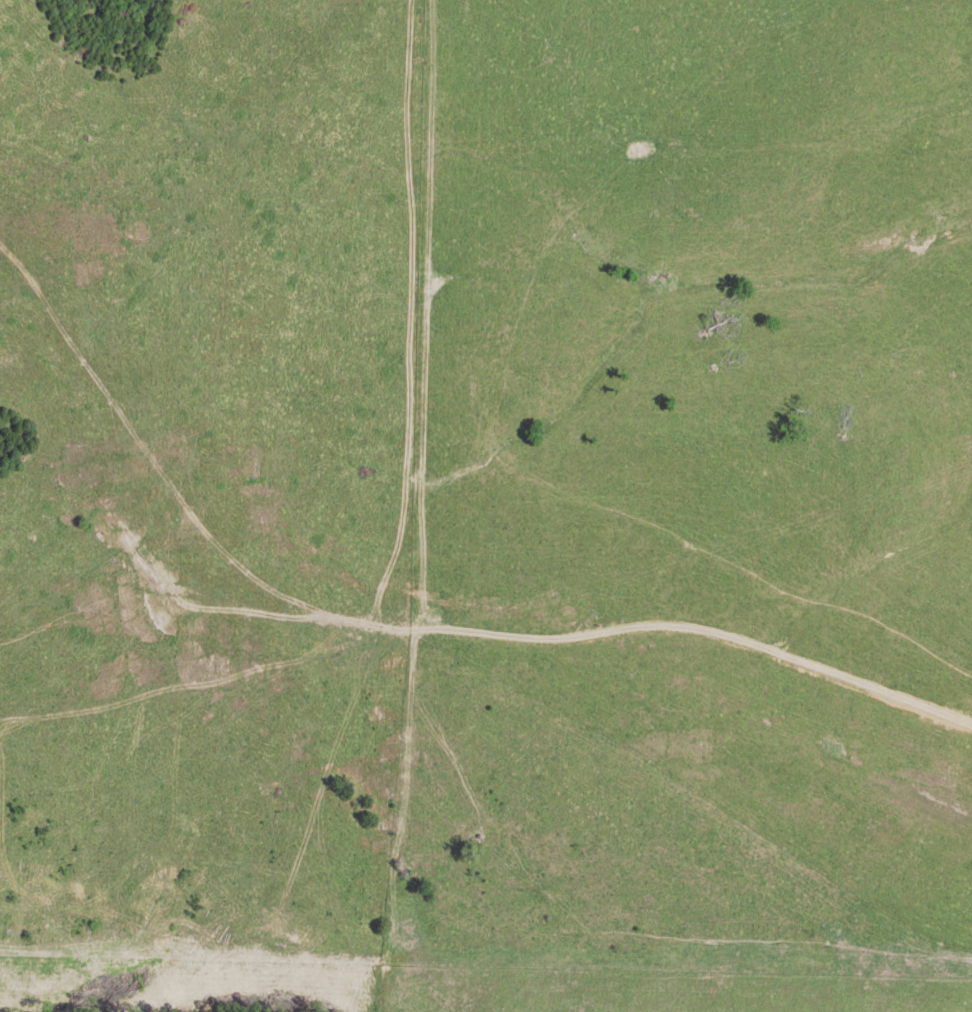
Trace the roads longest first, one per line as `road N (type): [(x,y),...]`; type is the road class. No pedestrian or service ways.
road 1 (residential): [(499,664),(769,659),(971,703)]

